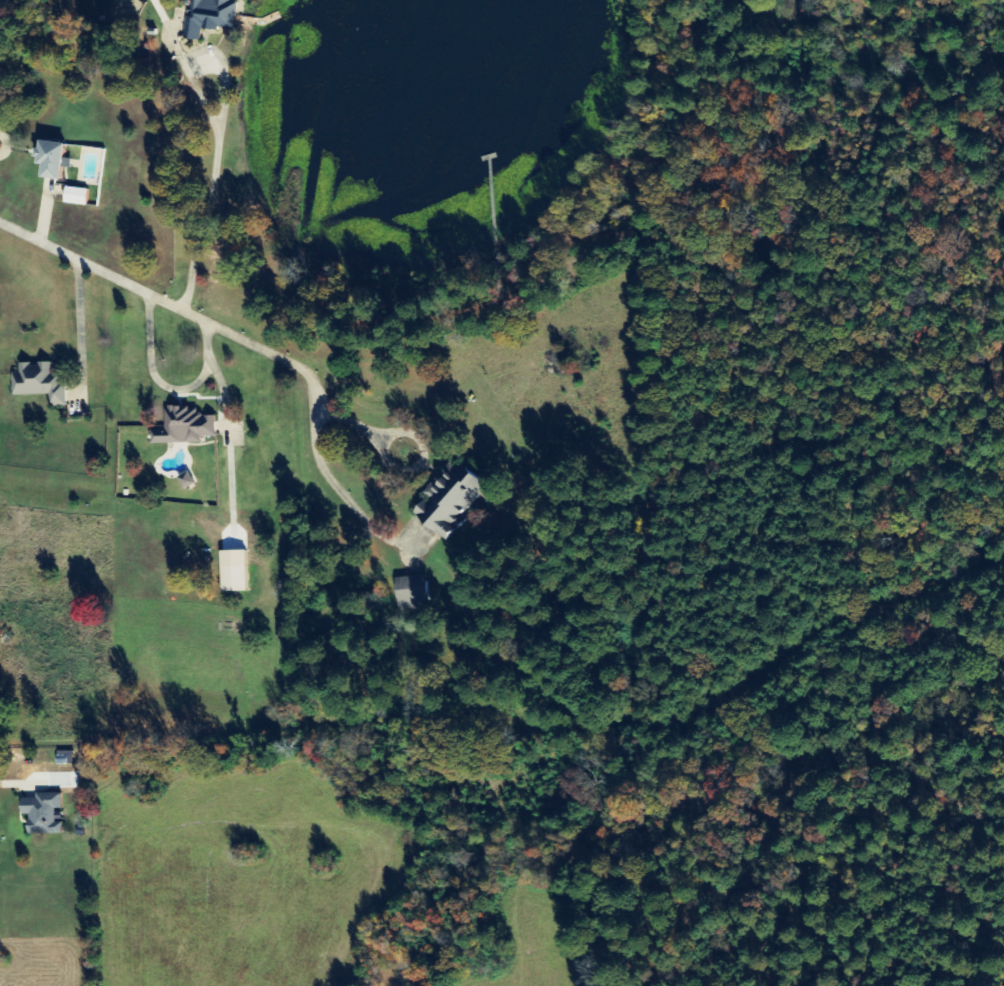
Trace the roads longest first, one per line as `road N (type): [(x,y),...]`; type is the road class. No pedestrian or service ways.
road 1 (residential): [(0,217),(320,380),(327,415)]

